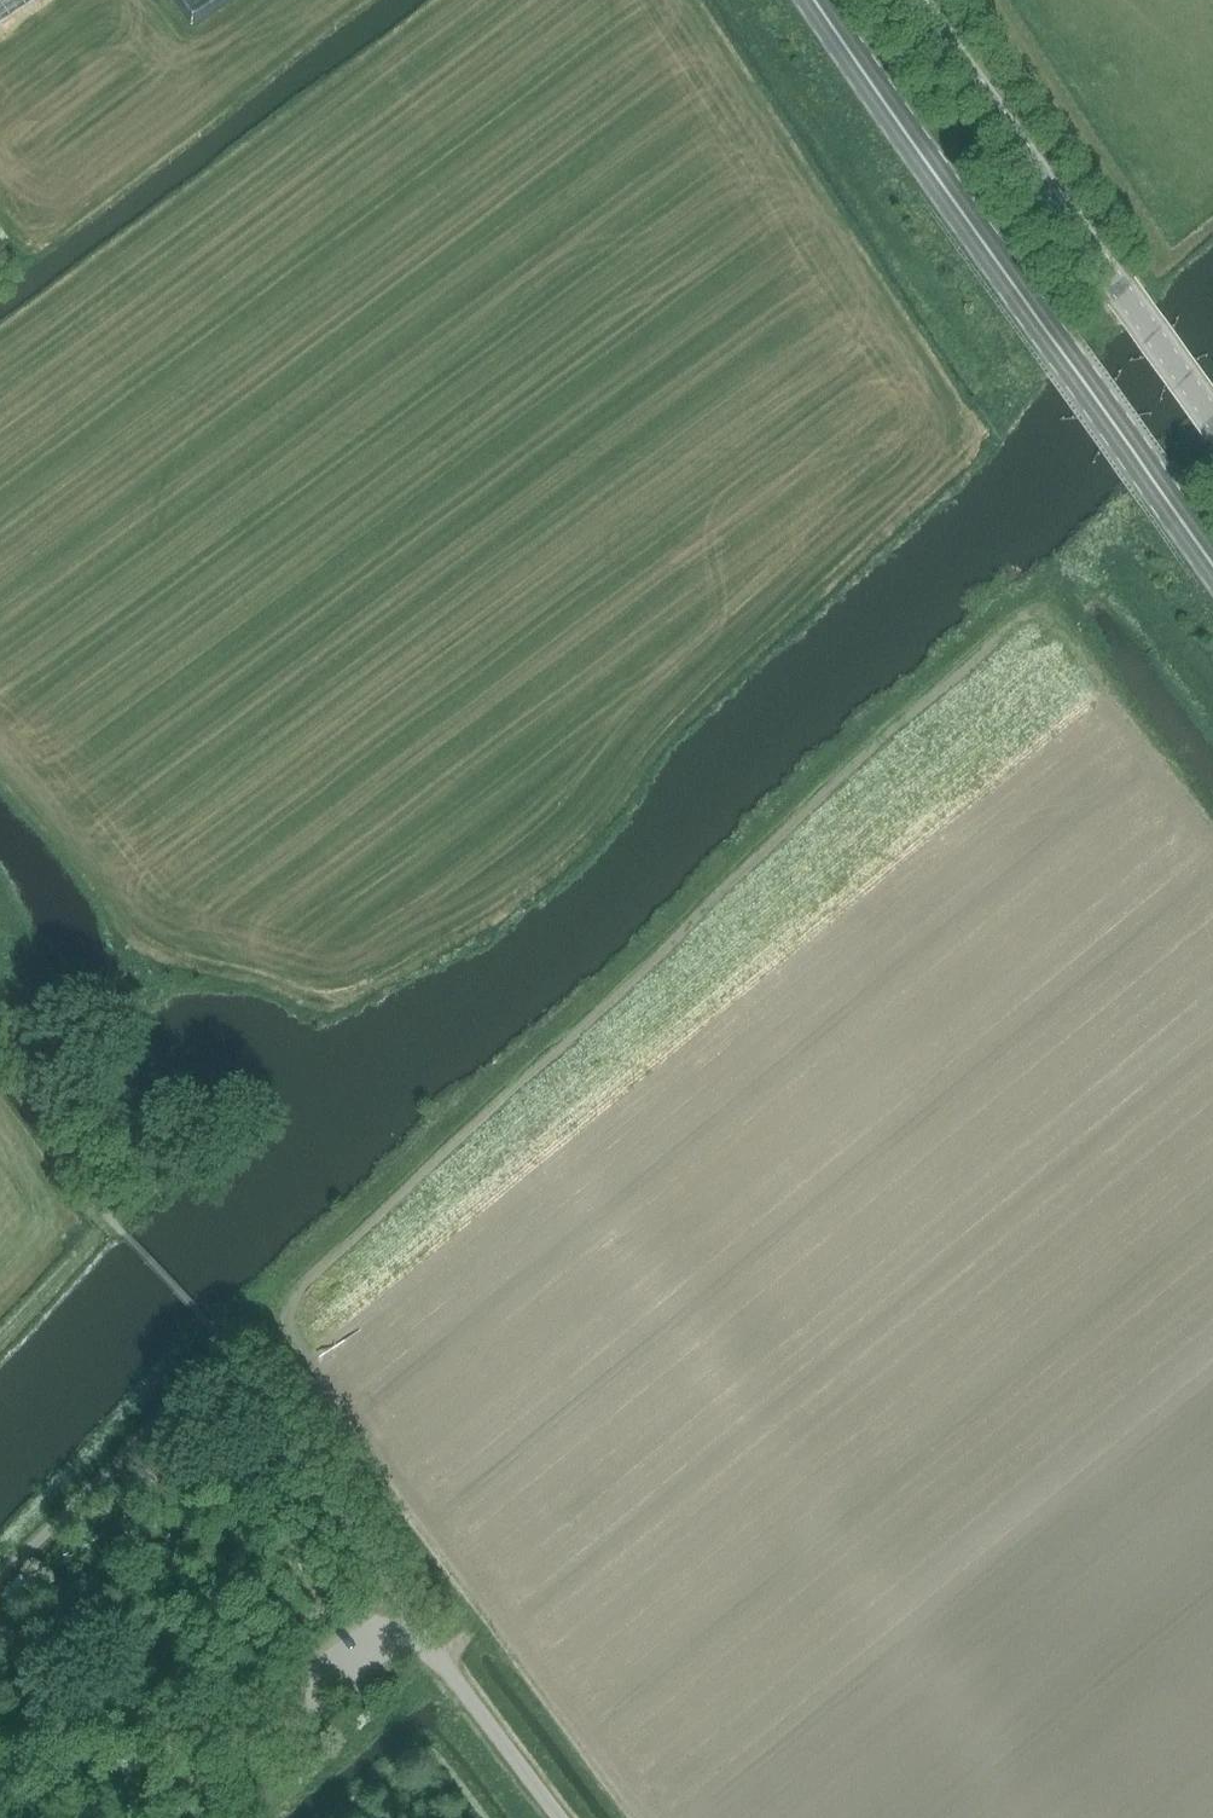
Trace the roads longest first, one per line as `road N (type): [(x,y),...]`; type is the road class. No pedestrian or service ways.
road 1 (primary): [(1212,566),(818,0)]
road 2 (unclassified): [(1212,416),(926,0)]
road 3 (unclassified): [(564,1817),(398,1594)]

